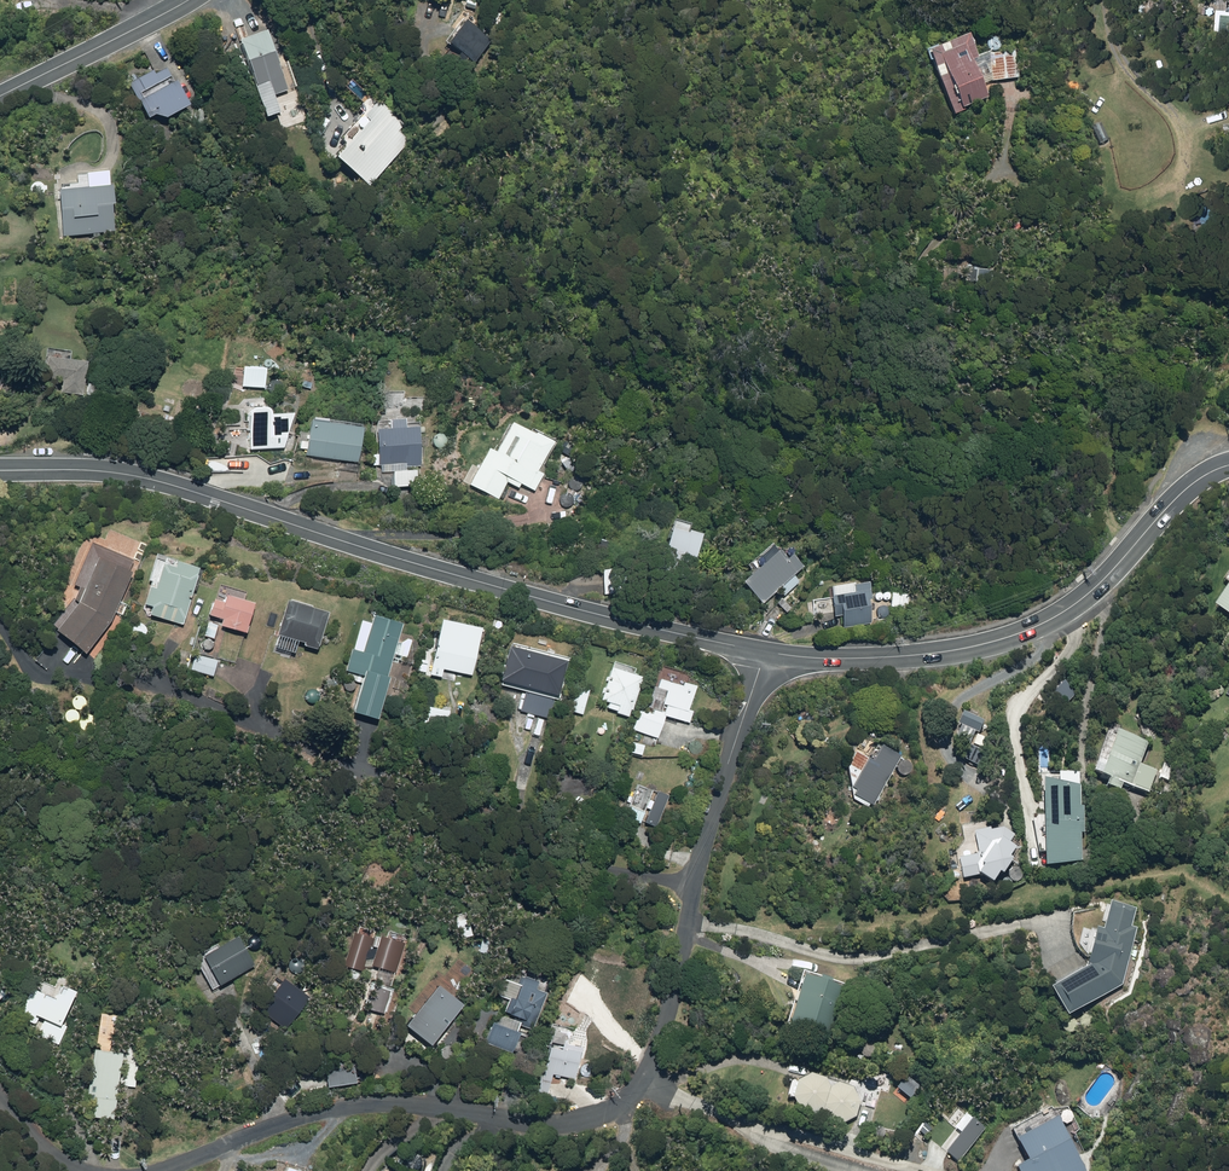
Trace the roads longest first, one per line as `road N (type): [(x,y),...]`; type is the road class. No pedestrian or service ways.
road 1 (residential): [(765,654),(702,856),(659,1035),(642,1082),(622,1104),(597,1117),(517,1123),(402,1107),(333,1110),(161,1170)]
road 2 (secondary): [(0,470),(146,478),(390,558),(765,654)]
road 3 (secondary): [(1228,464),(1174,499),(1096,589),(1028,632),(915,657),(765,654)]
road 4 (secondary): [(191,0),(0,98)]

